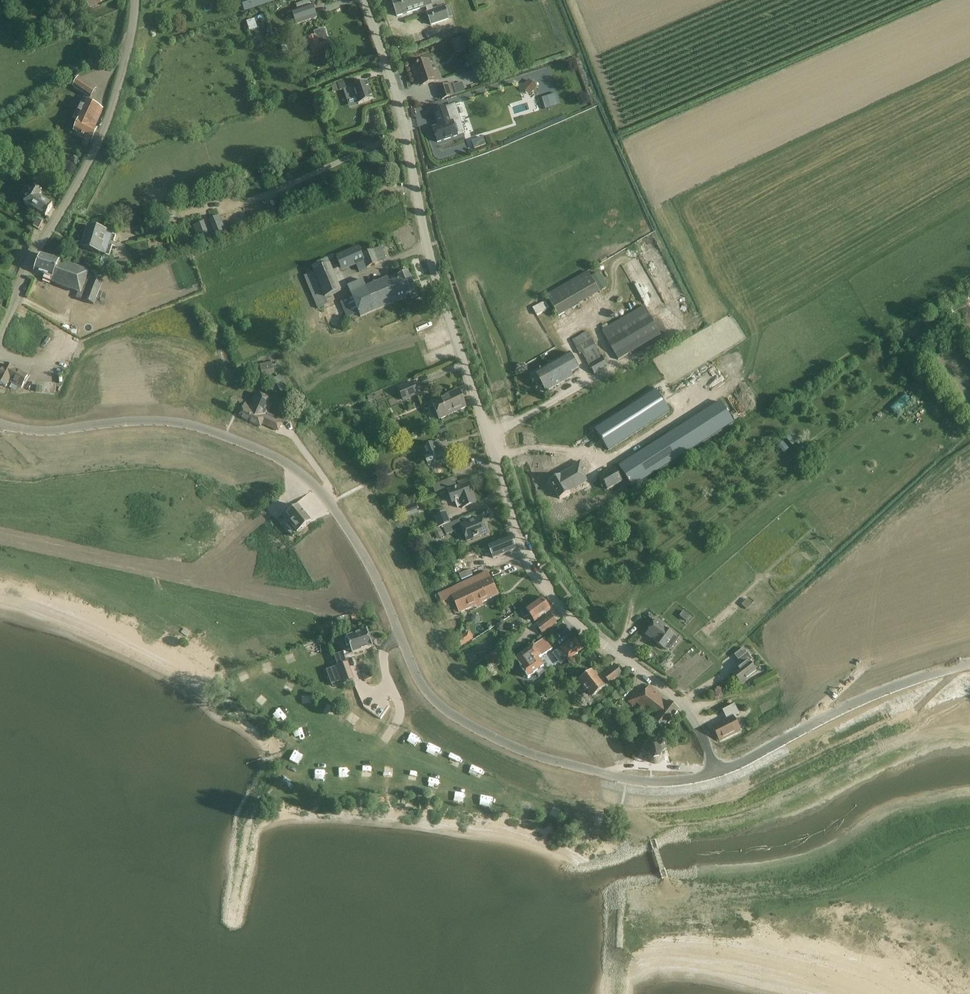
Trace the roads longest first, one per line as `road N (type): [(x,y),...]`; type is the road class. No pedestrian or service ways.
road 1 (residential): [(718,772),(680,701),(559,606),(523,550),(425,239),(389,75),(363,0)]
road 2 (unclassified): [(14,433),(167,422),(262,449),(332,505),(368,562),(424,687),(457,719),(544,758),(642,782),(718,772)]
road 3 (unclassified): [(0,335),(26,271),(103,135),(135,0)]
road 4 (unclassified): [(718,772),(969,663)]
road 5 (track): [(572,0),(619,121)]

